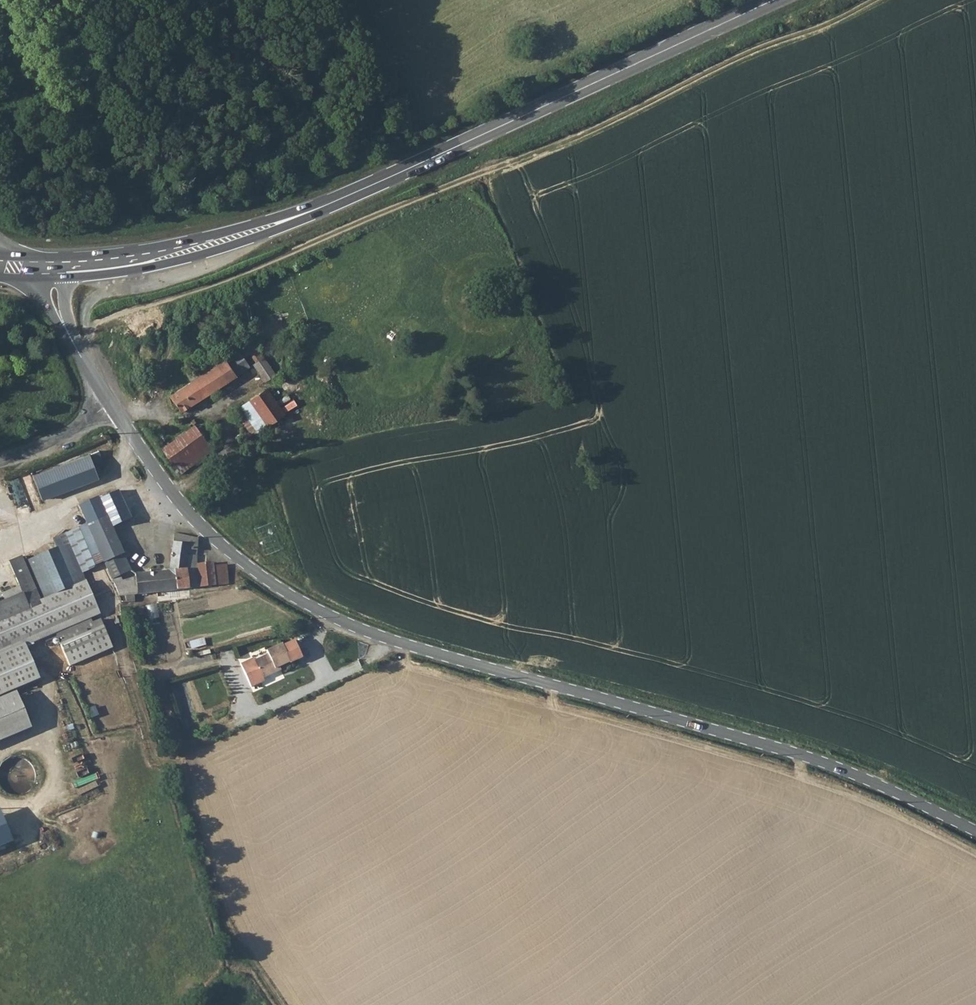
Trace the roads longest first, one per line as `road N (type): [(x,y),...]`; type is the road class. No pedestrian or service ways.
road 1 (track): [(80,356),(102,323),(564,143),(866,0)]
road 2 (track): [(975,858),(898,816),(793,776),(378,657)]
road 3 (unclassified): [(390,643),(795,753),(975,835)]
road 4 (primary): [(349,196),(777,0)]
road 5 (unclassified): [(108,411),(222,549),(332,620),(390,643)]
road 6 (primary): [(349,196),(175,252),(63,265)]
road 7 (residential): [(390,643),(378,657),(243,720)]
road 8 (residential): [(108,411),(0,463)]

